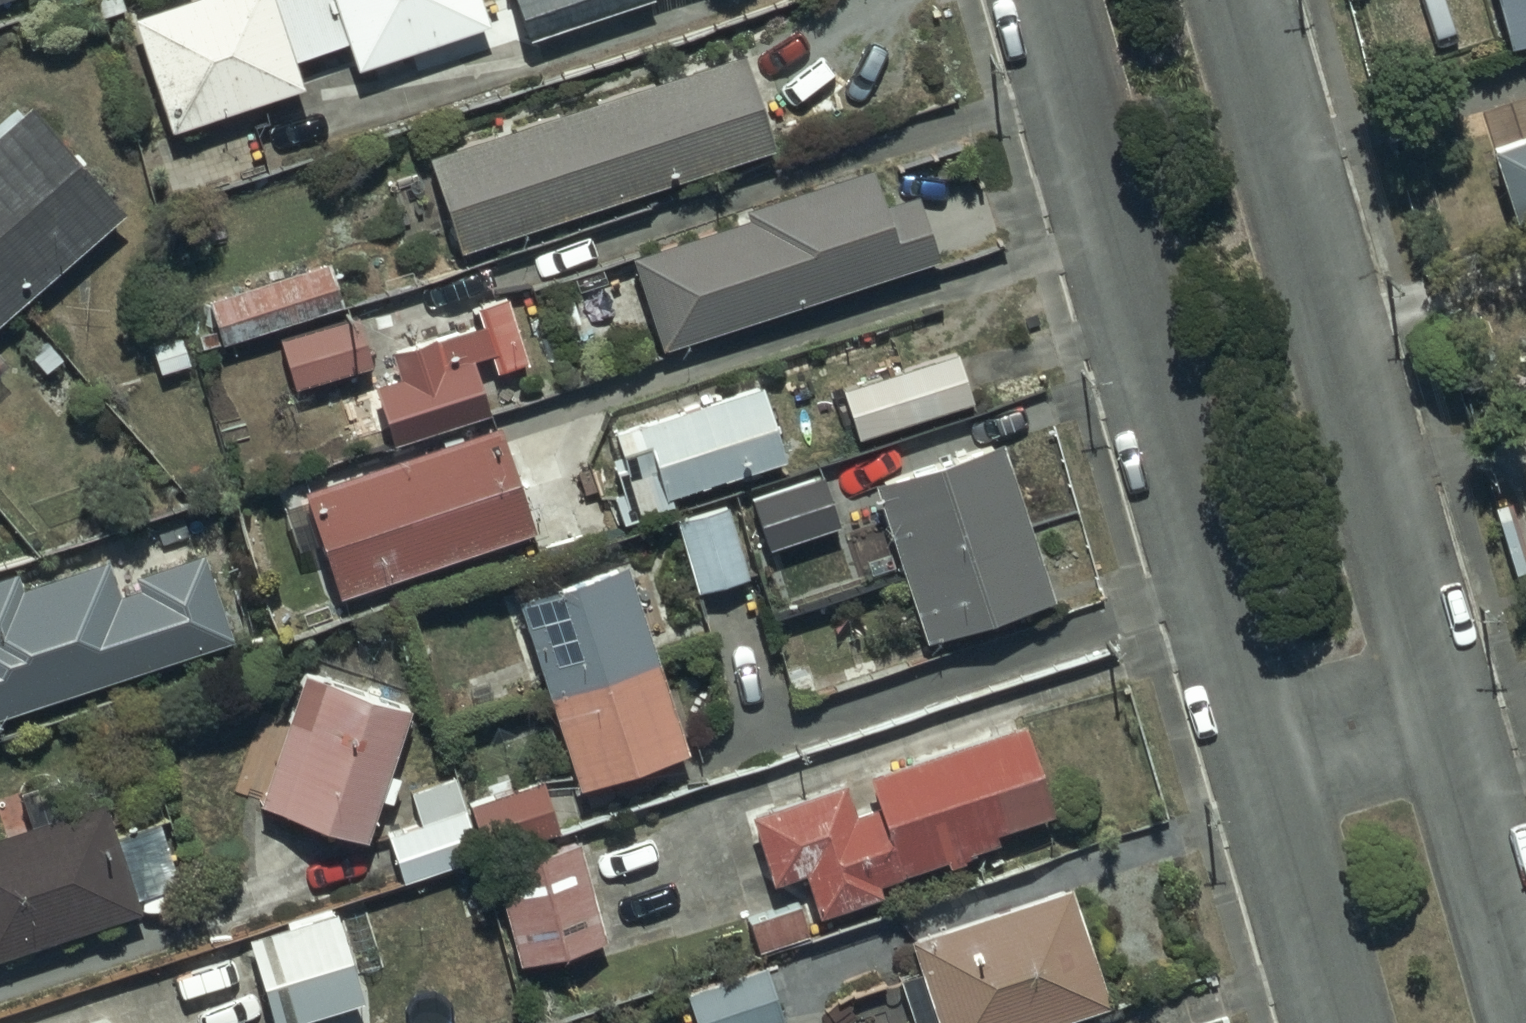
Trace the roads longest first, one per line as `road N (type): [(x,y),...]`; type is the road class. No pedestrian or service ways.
road 1 (residential): [(1332,1022),(1037,0)]
road 2 (residential): [(1233,0),(1525,1011)]

